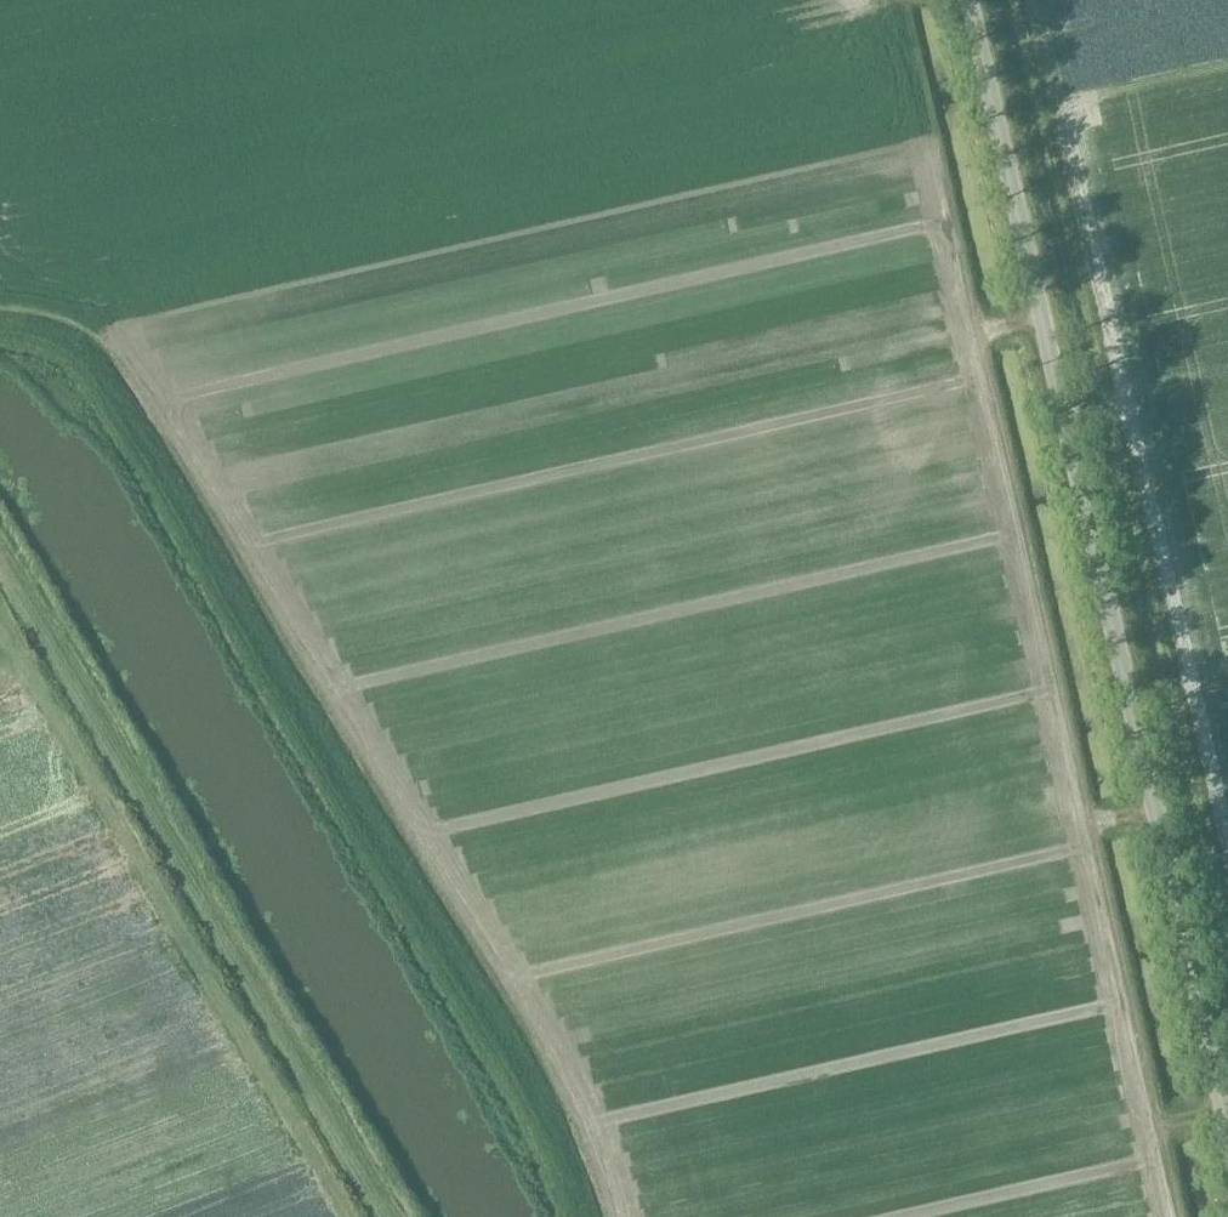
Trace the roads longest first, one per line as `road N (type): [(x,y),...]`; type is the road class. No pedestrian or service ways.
road 1 (unclassified): [(1227,1106),(973,0)]

